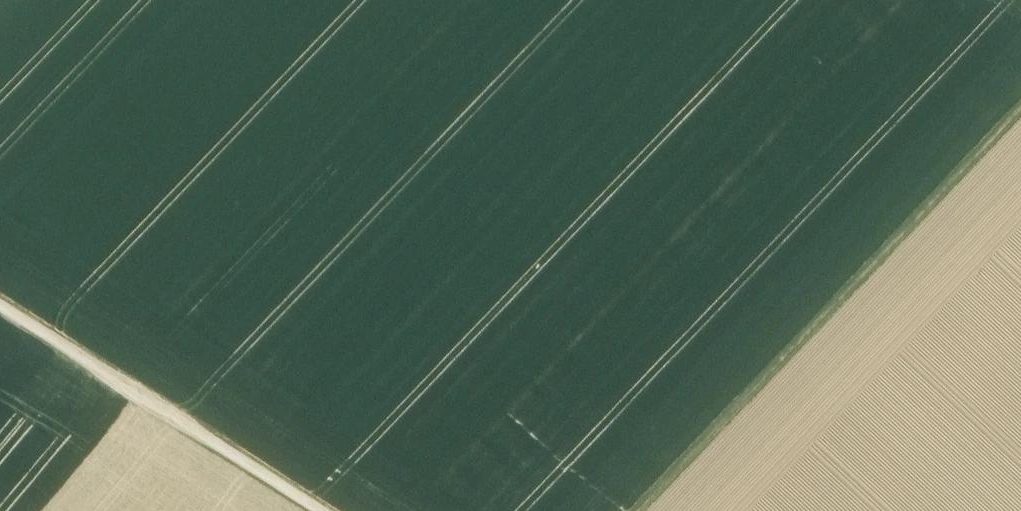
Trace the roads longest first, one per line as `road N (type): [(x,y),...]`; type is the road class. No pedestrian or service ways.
road 1 (track): [(638,510),(1020,109)]
road 2 (track): [(325,510),(0,303)]

